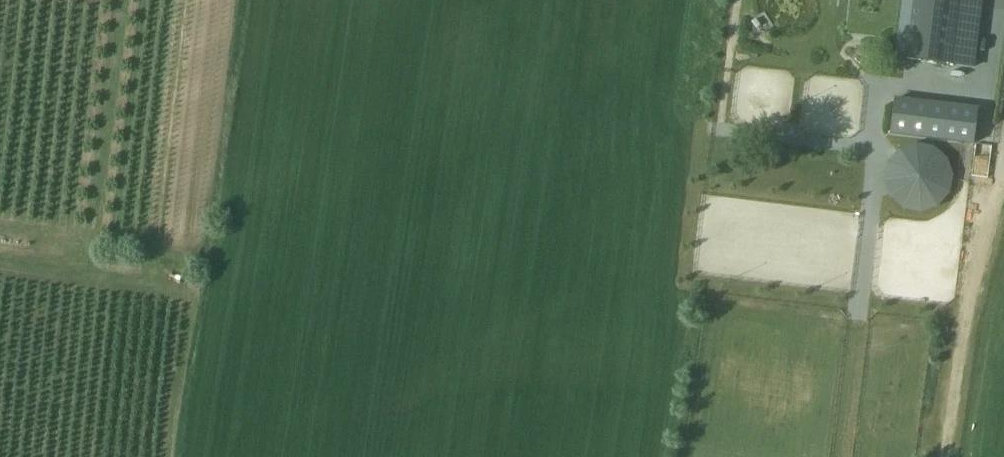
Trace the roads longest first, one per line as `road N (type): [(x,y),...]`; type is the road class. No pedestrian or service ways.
road 1 (track): [(949,456),(973,281),(1003,138)]

